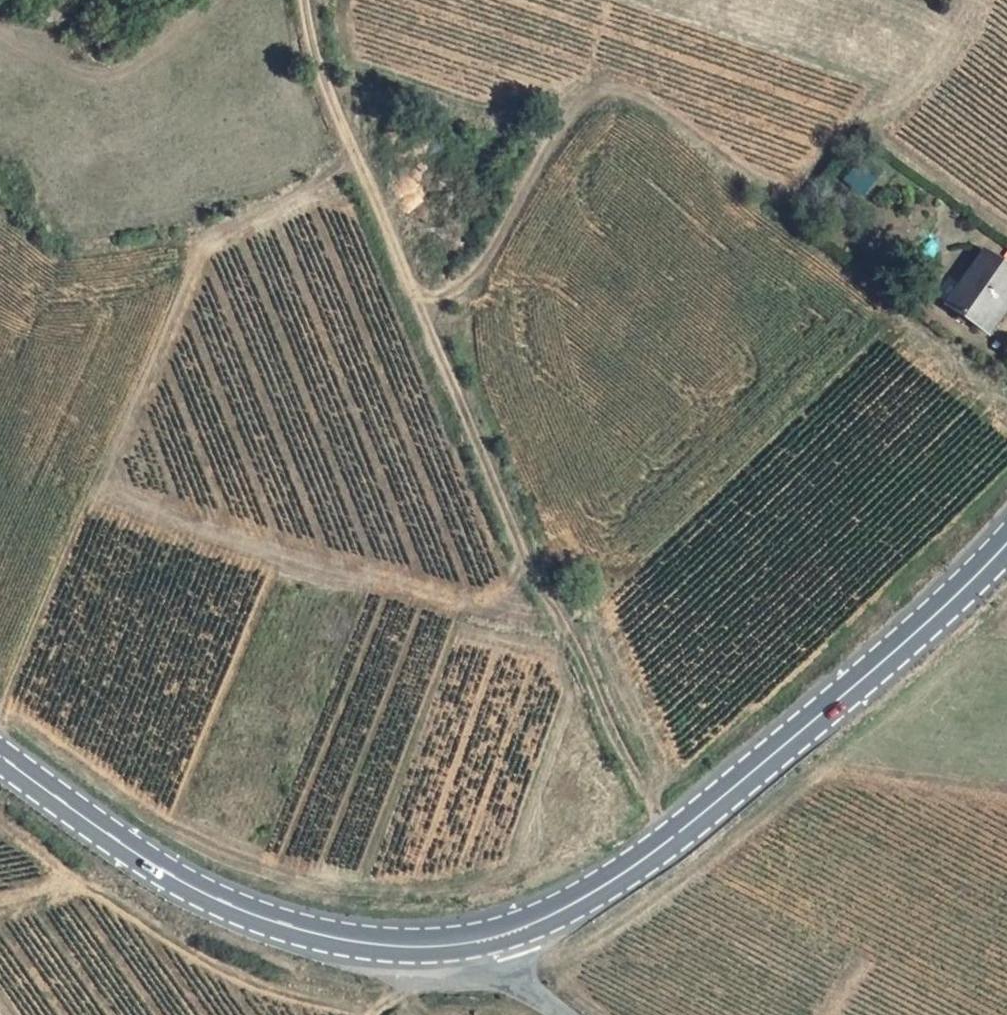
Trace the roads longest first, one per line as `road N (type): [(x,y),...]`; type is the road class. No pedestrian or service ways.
road 1 (track): [(677,842),(544,592),(338,113),(308,38),(303,0)]
road 2 (primary): [(1006,536),(939,608),(677,842),(552,918),(485,939)]
road 3 (primary): [(485,939),(370,948),(268,919),(172,875),(0,755)]

